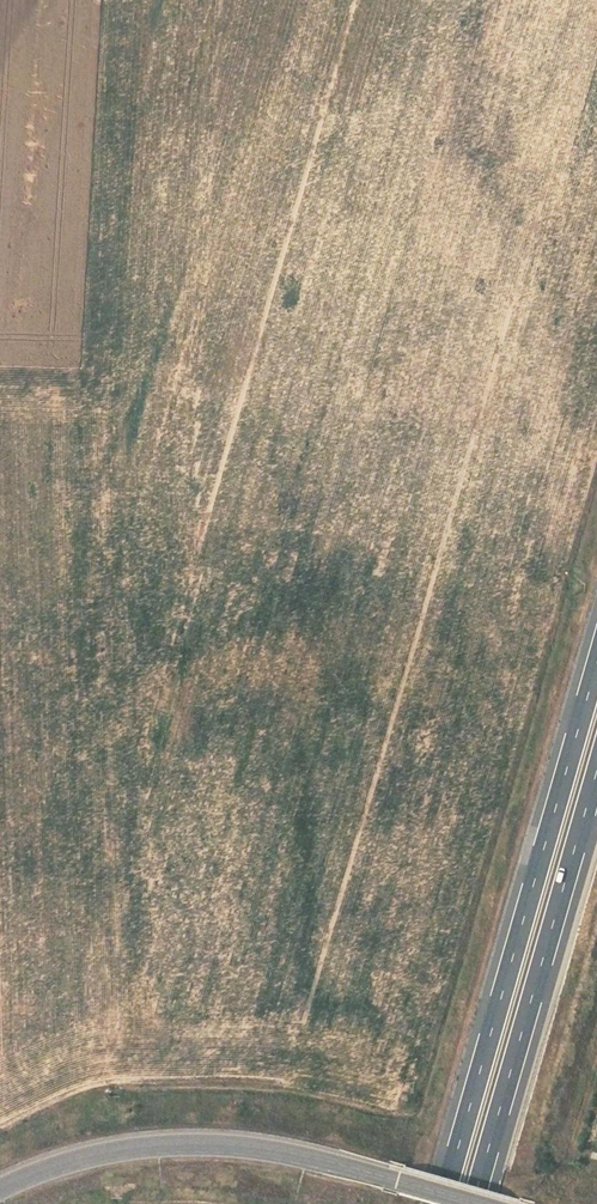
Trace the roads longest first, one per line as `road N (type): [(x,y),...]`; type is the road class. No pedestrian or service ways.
road 1 (motorway): [(596,662),(441,1203)]
road 2 (tertiary): [(471,1203),(307,1158),(226,1145),(113,1151),(0,1189)]
road 3 (motorway): [(474,1203),(596,775)]

